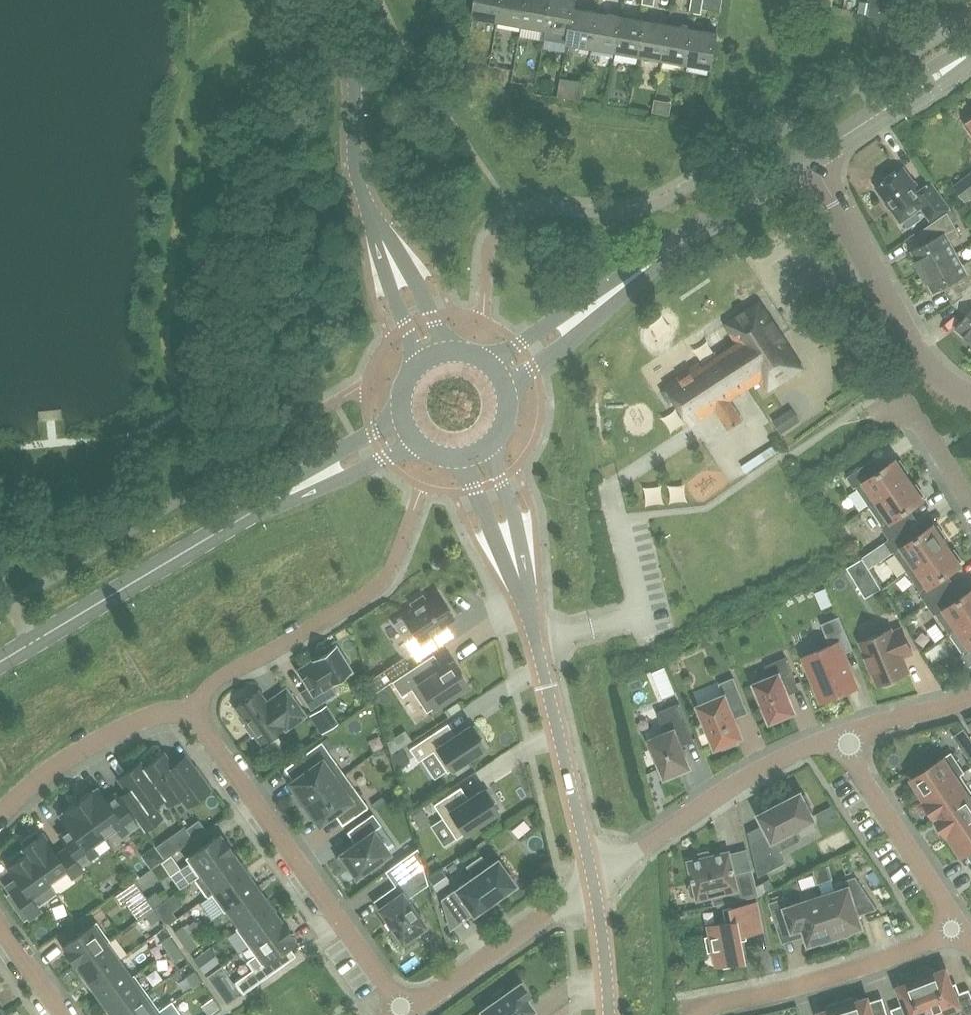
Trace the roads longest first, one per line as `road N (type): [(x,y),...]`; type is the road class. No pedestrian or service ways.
road 1 (residential): [(404,1014),(191,705)]
road 2 (residential): [(846,736),(731,787),(594,888)]
road 3 (unclassified): [(970,397),(916,344),(815,156)]
road 4 (residential): [(957,928),(840,976),(707,1014)]
road 5 (residential): [(191,705),(215,677),(374,589),(392,569)]
road 6 (tertiary): [(402,410),(199,546)]
road 7 (tertiary): [(199,546),(418,445)]
road 8 (tertiary): [(0,664),(199,546)]
road 9 (tertiary): [(374,220),(355,151),(354,70),(319,0)]
road 10 (residential): [(0,813),(54,763),(160,711),(191,705)]
road 11 (residential): [(594,888),(410,1014)]
road 12 (residential): [(957,928),(861,774),(846,736)]
road 13 (tertiary): [(508,398),(665,256)]
road 14 (tertiary): [(665,256),(485,364)]
road 15 (residential): [(548,687),(594,888)]
road 16 (tertiary): [(665,256),(815,156)]
road 17 (tertiary): [(374,220),(416,371)]
road 18 (tertiary): [(455,354),(374,220)]
road 19 (unclassified): [(451,460),(475,490),(525,596)]
road 20 (unclassified): [(525,596),(524,553),(493,445)]
road 21 (tertiary): [(970,49),(848,136)]
road 22 (tertiary): [(848,136),(970,64)]
road 23 (residential): [(970,509),(895,389)]
road 24 (residential): [(970,698),(846,736)]
road 25 (residential): [(594,888),(610,1014)]

